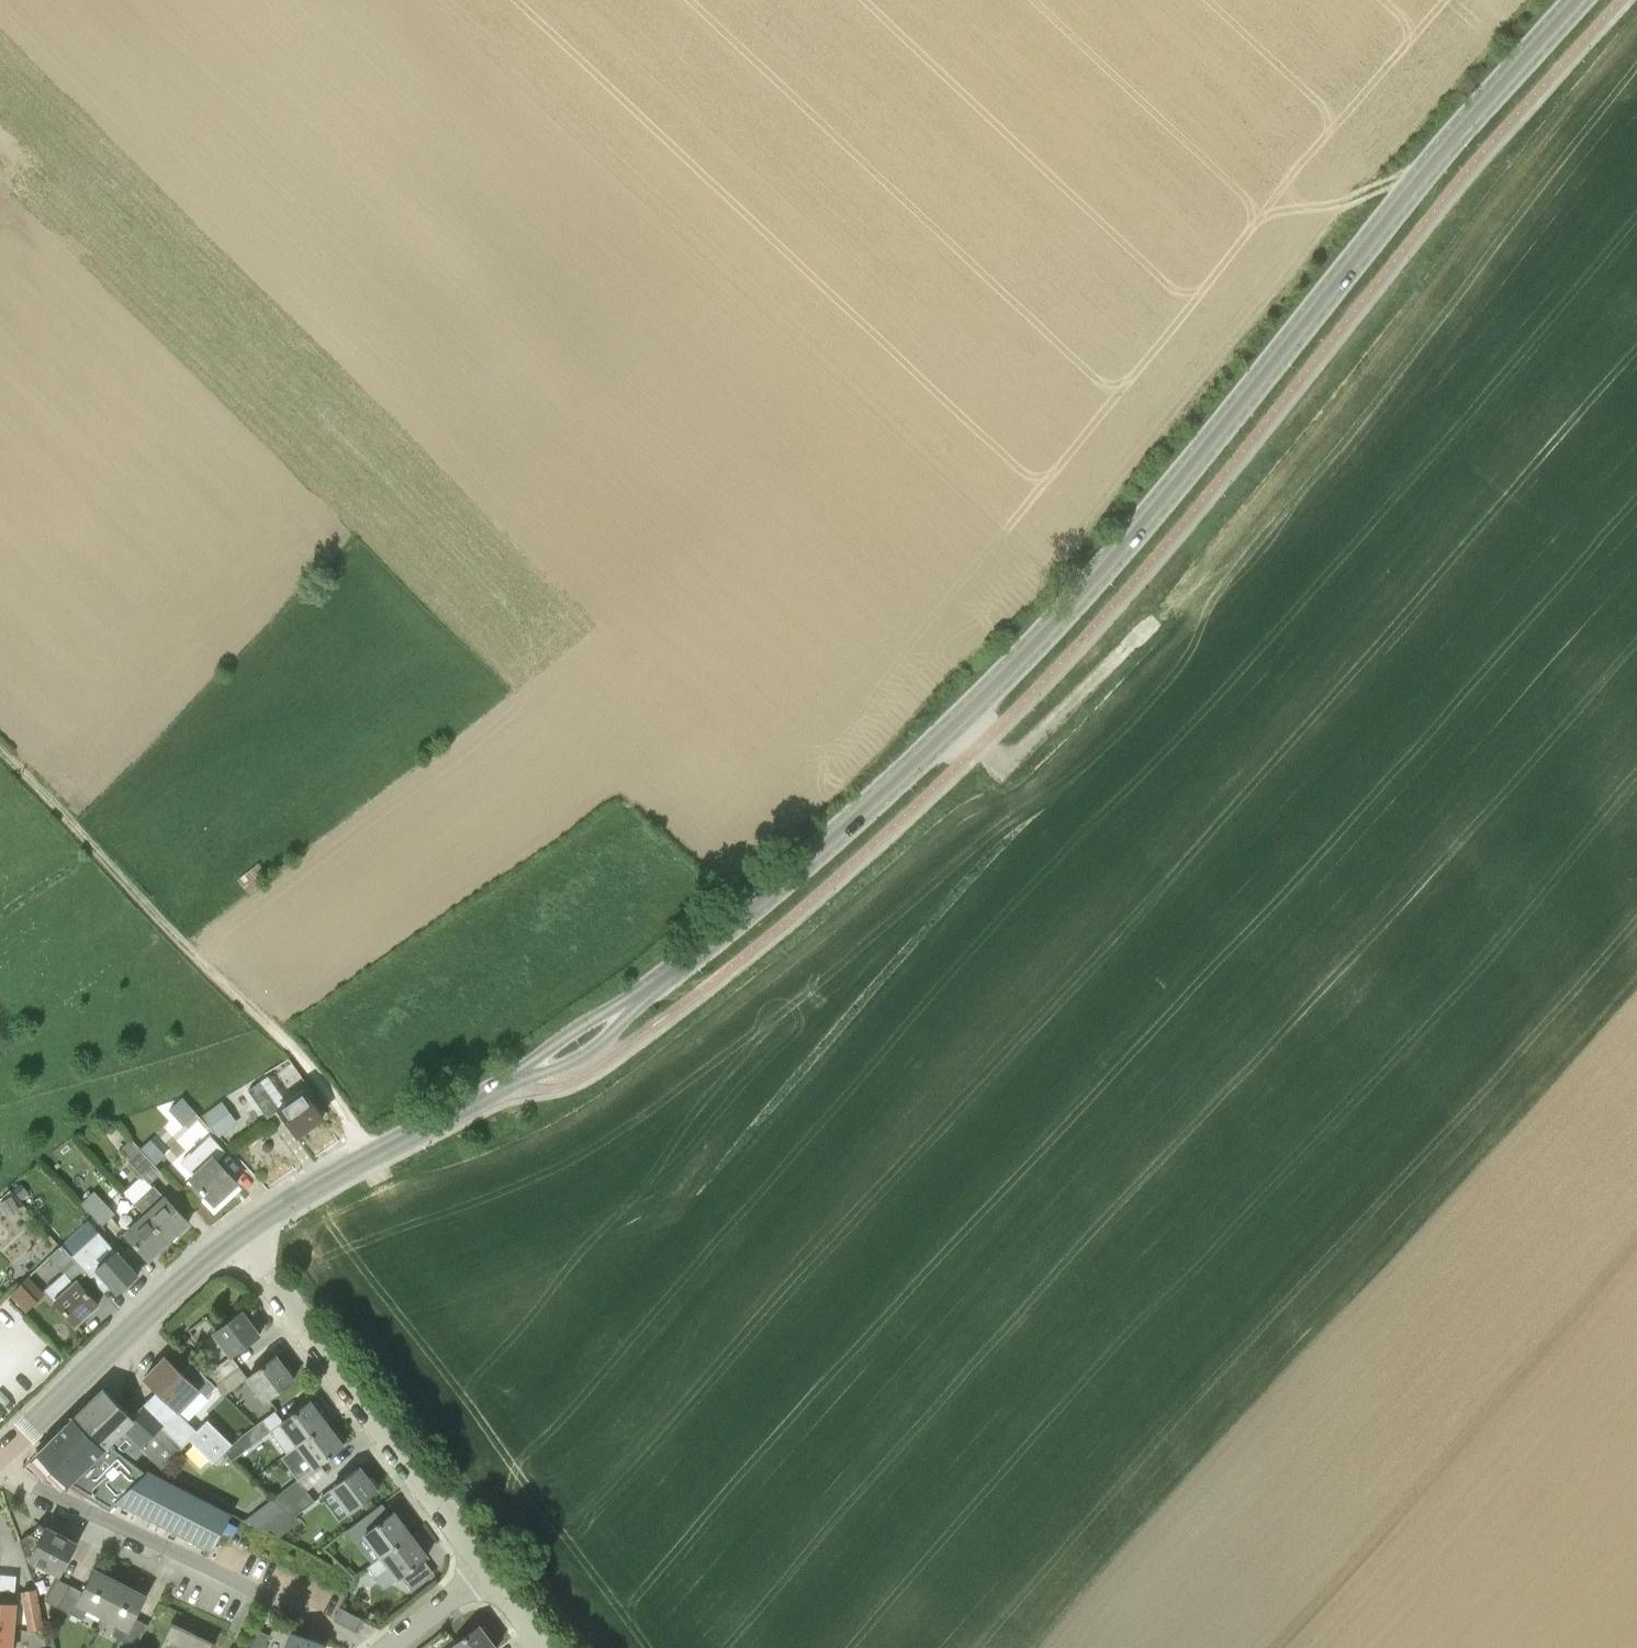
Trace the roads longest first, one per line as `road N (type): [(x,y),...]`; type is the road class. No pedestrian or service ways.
road 1 (tertiary): [(622,1010),(843,829),(1046,636),(1578,0)]
road 2 (track): [(367,1156),(334,1097),(296,1052),(0,753)]
road 3 (residential): [(488,1569),(239,1235)]
road 4 (unclassified): [(0,1469),(359,1647)]
road 5 (tertiary): [(239,1235),(350,1165),(534,1069)]
road 6 (tertiary): [(0,1454),(239,1235)]
road 7 (track): [(956,726),(995,758),(1012,759),(1157,620)]
road 8 (residential): [(382,1647),(488,1569)]

